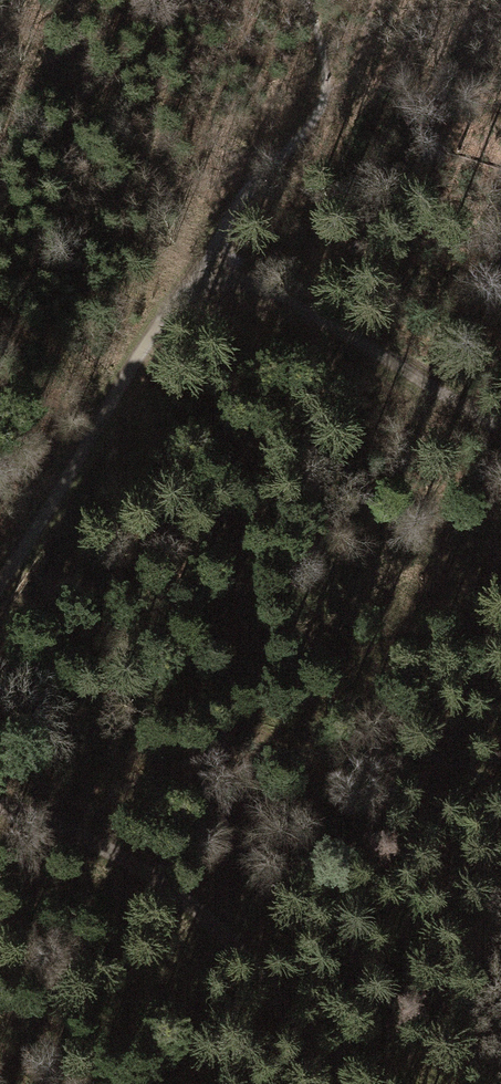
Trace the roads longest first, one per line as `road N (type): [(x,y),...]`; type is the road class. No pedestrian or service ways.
road 1 (track): [(323,1083),(221,927),(109,850),(35,811),(0,803)]
road 2 (track): [(0,585),(150,341),(206,267)]
road 3 (track): [(206,267),(312,313),(500,427)]

